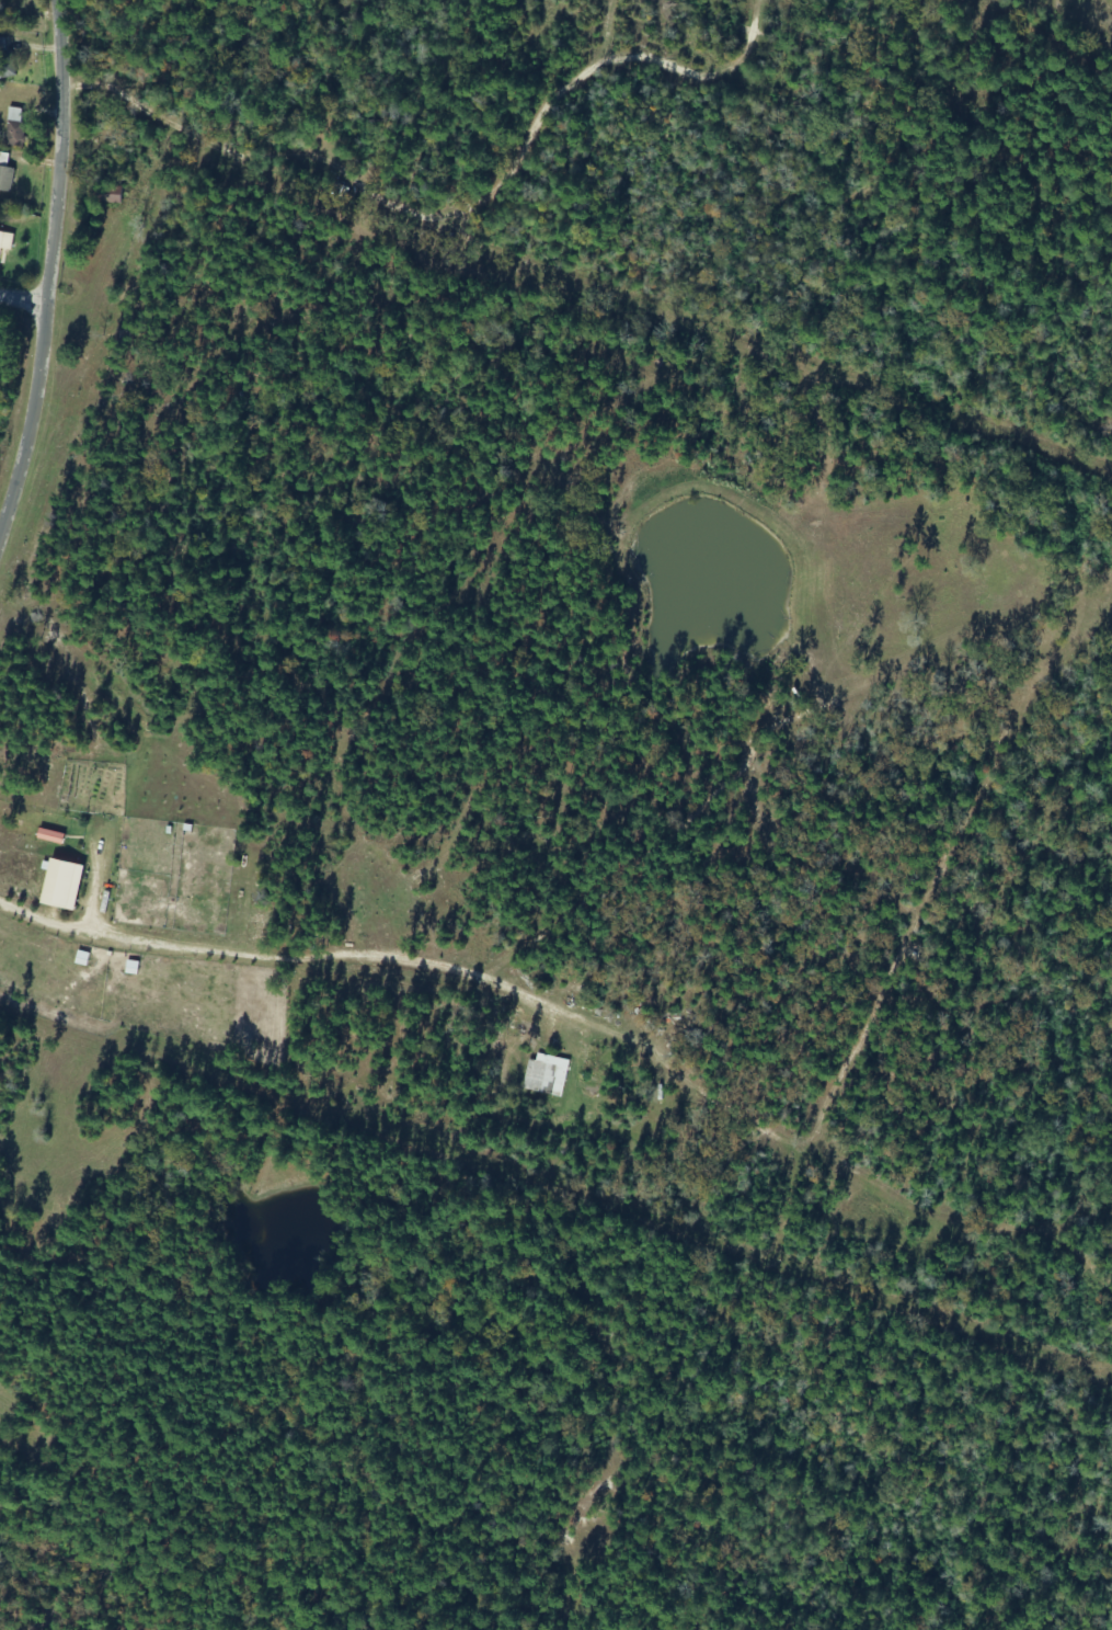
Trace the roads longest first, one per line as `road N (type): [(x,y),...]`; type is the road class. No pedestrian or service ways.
road 1 (residential): [(0,518),(38,373),(46,304),(60,103),(49,0)]

